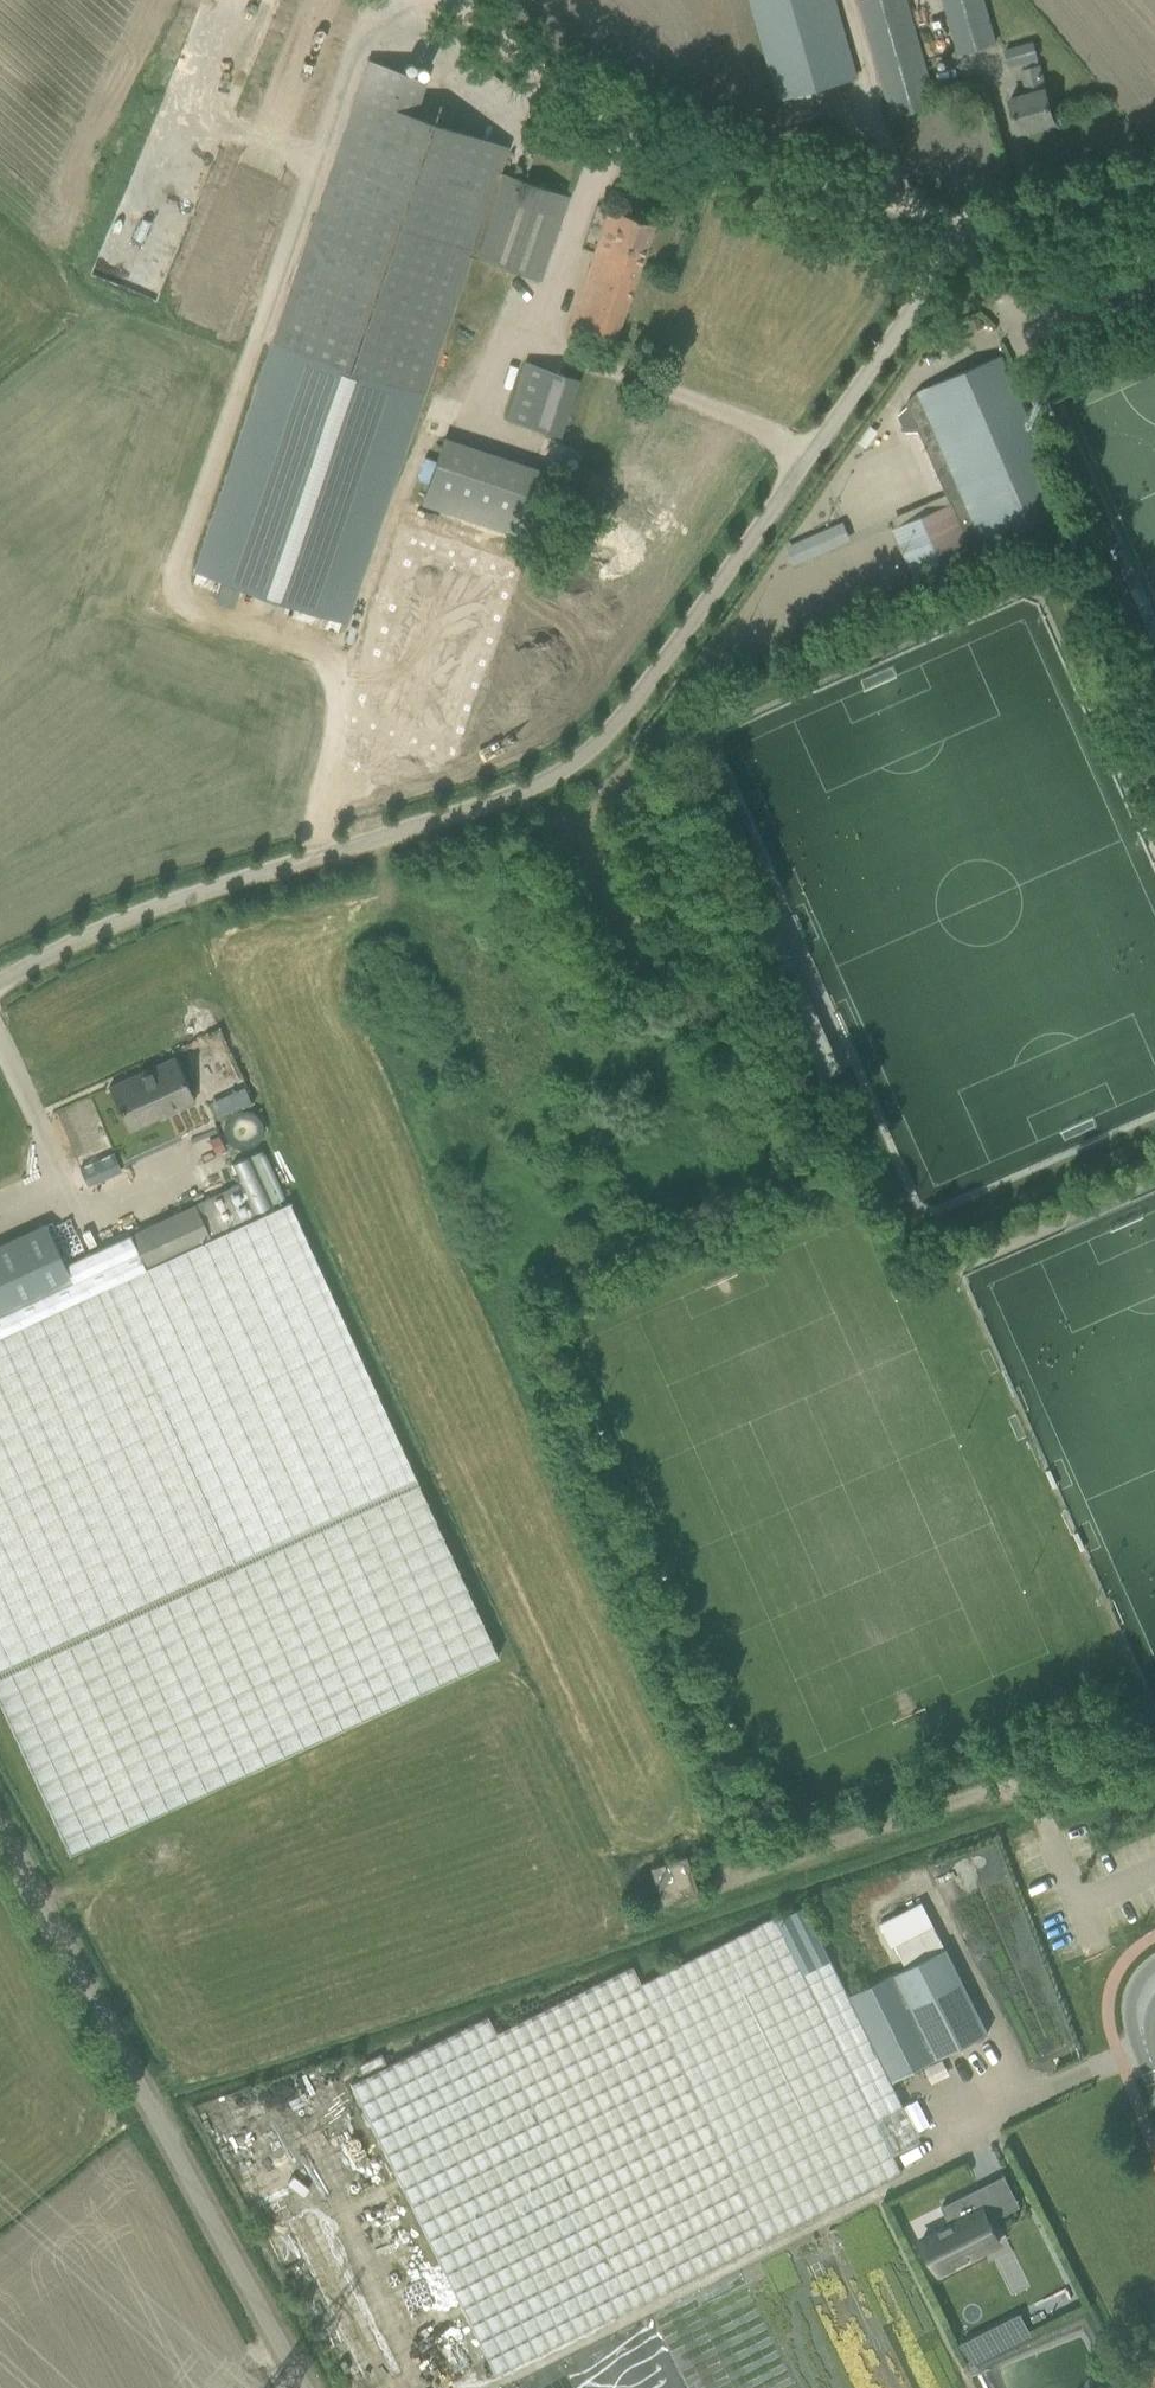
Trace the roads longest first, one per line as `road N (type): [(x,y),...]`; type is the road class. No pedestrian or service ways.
road 1 (unclassified): [(0,981),(124,916),(558,772),(610,727),(734,559),(964,220),(1154,177)]
road 2 (unclassified): [(302,2387),(0,1836)]
road 3 (track): [(443,0),(503,56),(629,134),(791,186),(964,220)]

